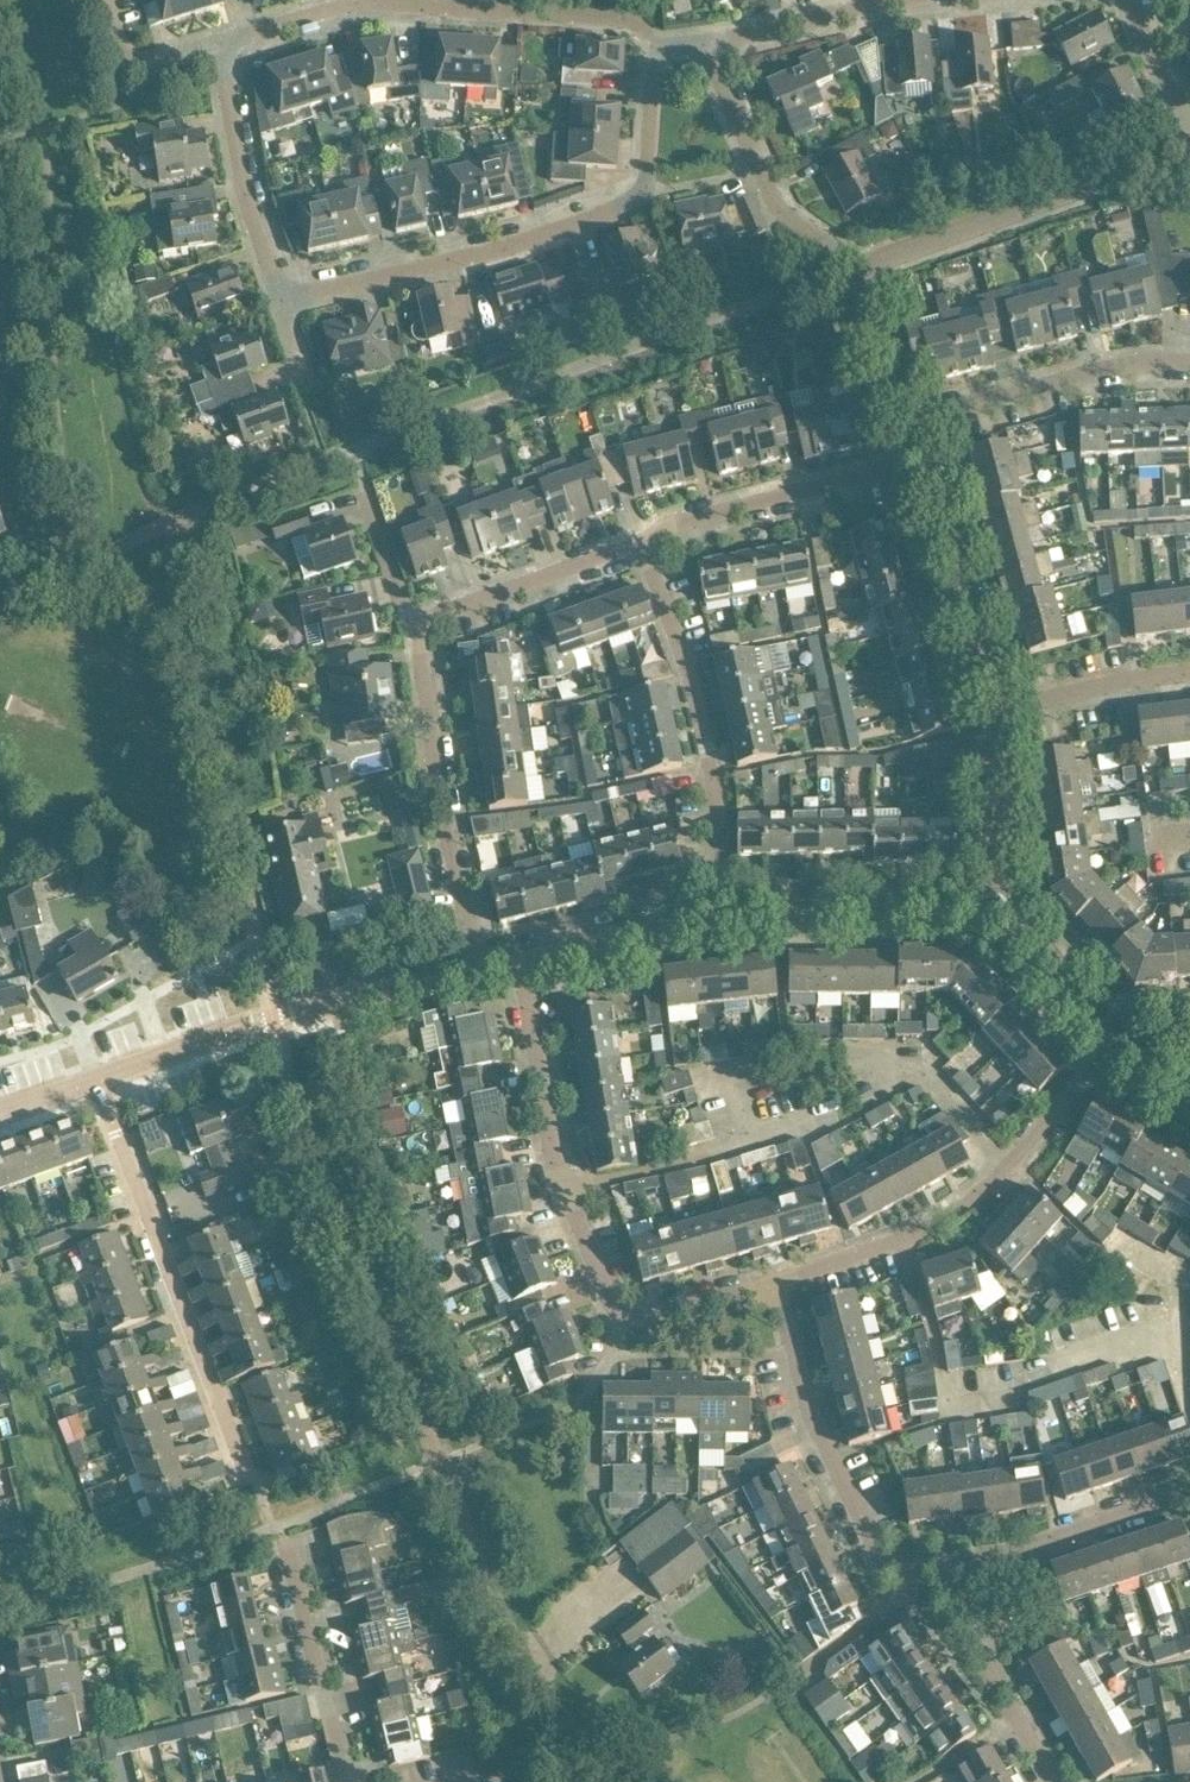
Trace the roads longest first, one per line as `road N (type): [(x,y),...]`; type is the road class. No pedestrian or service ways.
road 1 (residential): [(0,599),(211,502),(852,269)]
road 2 (residential): [(520,959),(553,1155),(612,1304),(626,1319),(654,1315),(777,1282)]
road 3 (residential): [(285,302),(641,205),(657,53)]
road 4 (residential): [(657,53),(631,21),(610,17),(371,3),(217,46)]
road 5 (residential): [(253,1484),(97,1086)]
road 6 (residential): [(777,1282),(903,1238),(970,1202),(1106,1053)]
road 7 (residential): [(477,969),(274,1020),(97,1086)]
road 8 (residential): [(727,917),(685,659),(641,544)]
road 9 (residential): [(852,269),(1189,148)]
road 10 (residential): [(777,1282),(812,1416),(877,1550),(903,1569),(941,1564)]
road 11 (residential): [(477,969),(444,820),(418,625)]
road 12 (residential): [(641,544),(669,523),(922,460)]
road 13 (residential): [(1189,362),(1107,369),(907,423)]
road 14 (residential): [(852,269),(778,209),(701,46)]
road 15 (residential): [(993,907),(727,917)]
road 16 (residential): [(285,302),(246,195),(217,46)]
road 17 (residential): [(994,713),(922,460)]
road 18 (residential): [(941,1564),(1015,1552),(1189,1496)]
road 19 (residential): [(346,1781),(285,1539)]
road 20 (residential): [(1052,1781),(975,1647),(941,1564)]
road 21 (residential): [(418,625),(641,544)]
road 22 (residential): [(727,917),(520,959)]
road 23 (residential): [(994,713),(1189,672)]
road 24 (residential): [(890,0),(701,46)]
road 25 (residential): [(993,907),(994,713)]
road 26 (residential): [(1106,1053),(993,907)]
road 27 (residential): [(907,423),(854,298),(852,269)]
road 28 (residential): [(217,46),(159,63),(133,58),(115,43),(102,0)]
road 29 (residential): [(418,625),(403,606),(368,494)]
road 30 (residential): [(1189,122),(1131,0)]

